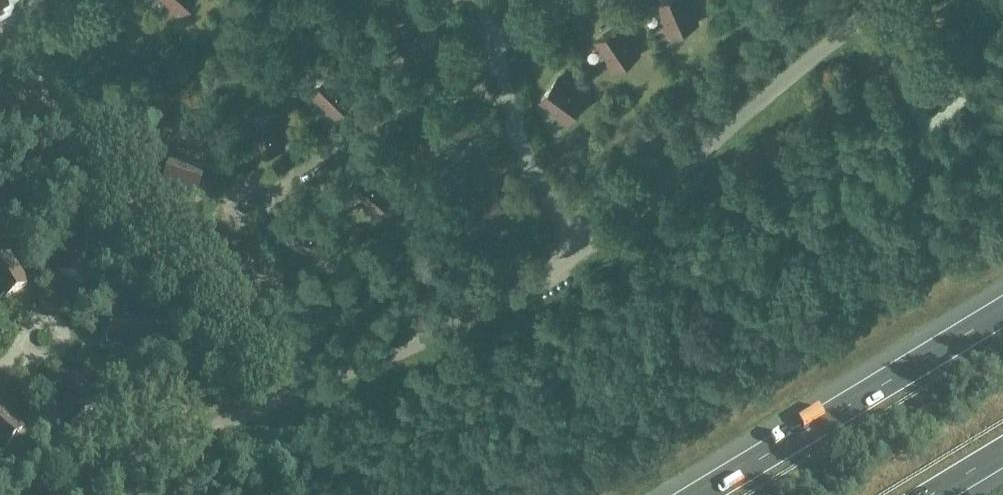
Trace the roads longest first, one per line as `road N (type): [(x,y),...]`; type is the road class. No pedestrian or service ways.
road 1 (unclassified): [(84,494),(202,431),(468,319),(582,253)]
road 2 (unclassified): [(582,253),(795,72),(894,0)]
road 3 (motorway): [(1002,312),(700,494)]
road 4 (unclassified): [(473,0),(497,46),(522,150),(582,253)]

